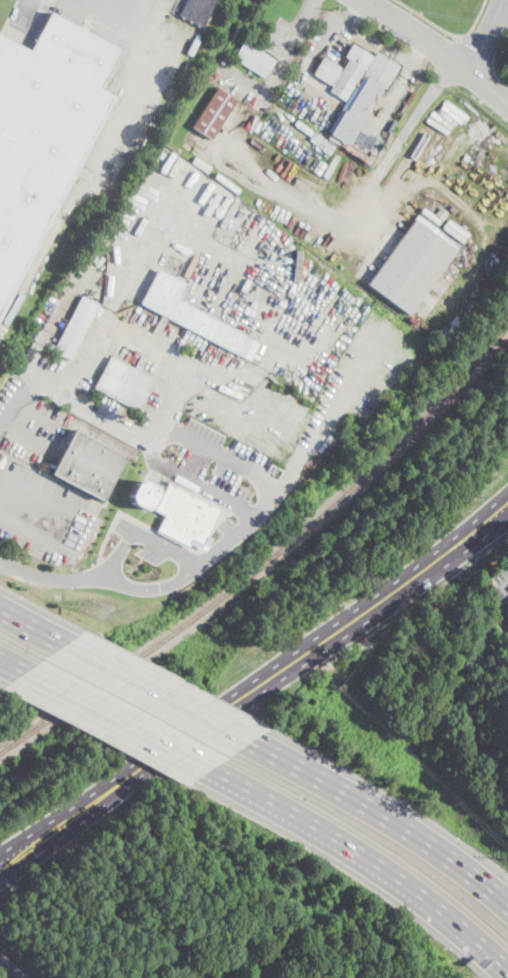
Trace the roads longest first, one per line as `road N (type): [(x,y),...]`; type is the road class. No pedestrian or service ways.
road 1 (primary): [(507,506),(0,868)]
road 2 (track): [(227,136),(297,202),(342,207),(415,180),(453,194),(472,212),(477,240),(465,286),(439,299)]
road 3 (motorway): [(218,769),(362,851),(507,967)]
road 4 (motorway): [(507,905),(433,847),(251,743)]
road 5 (motorway): [(30,672),(218,769)]
road 6 (motorway): [(251,743),(65,645)]
road 7 (tertiary): [(363,0),(507,102)]

